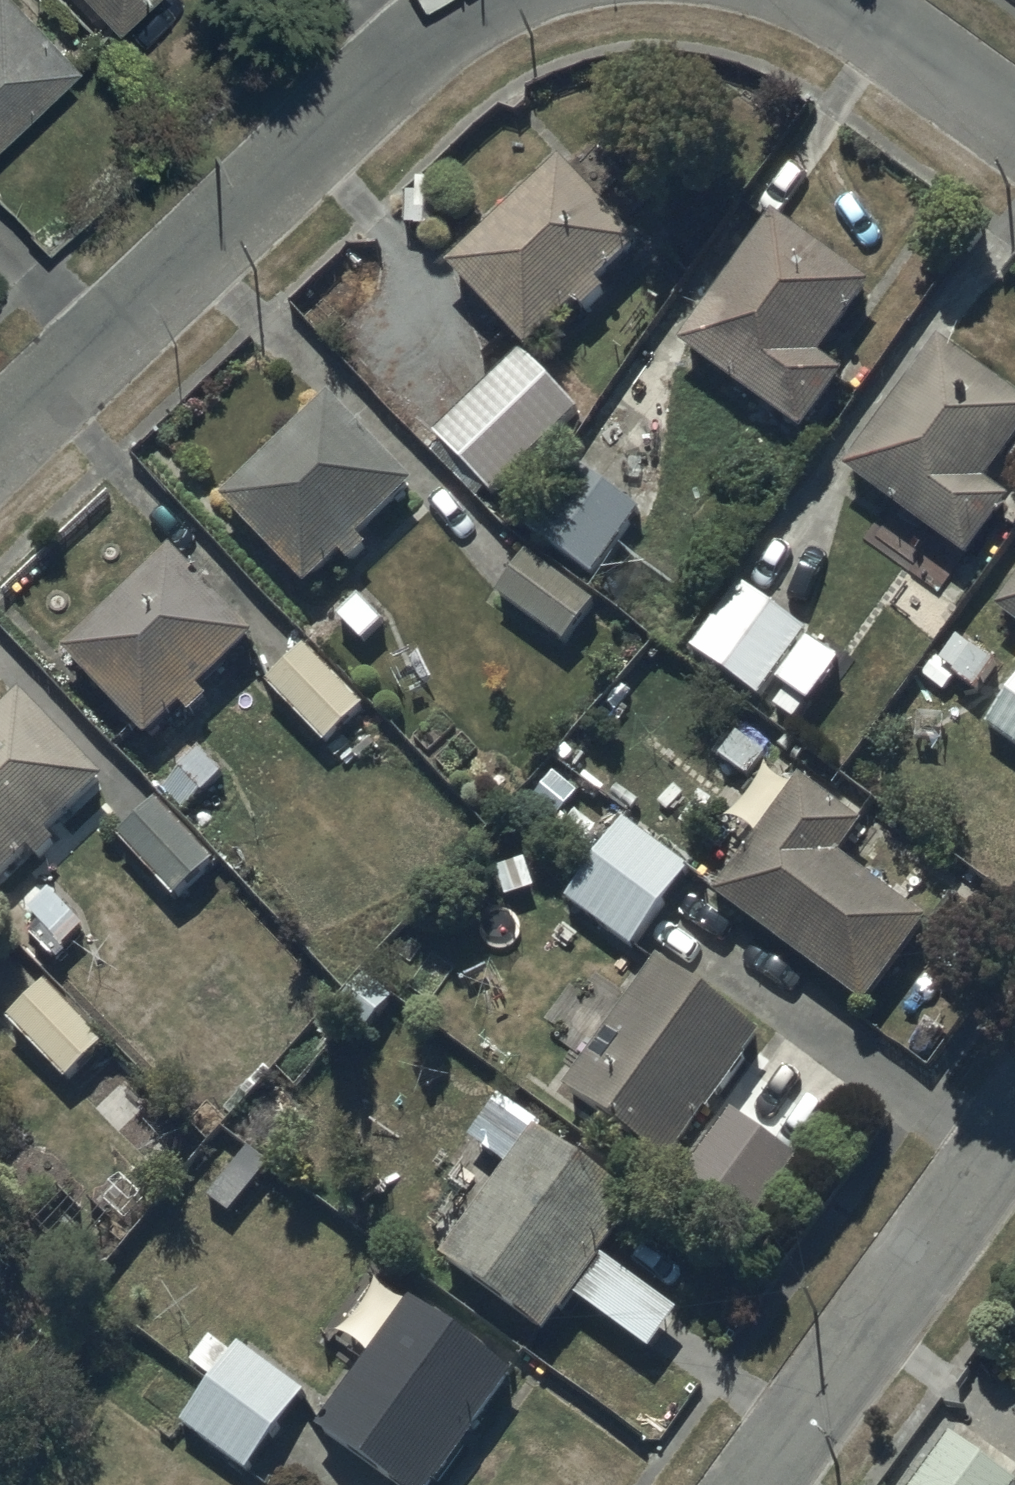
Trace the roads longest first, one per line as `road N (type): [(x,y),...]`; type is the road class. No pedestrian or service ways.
road 1 (residential): [(488,0),(435,33),(0,445)]
road 2 (residential): [(758,1484),(1014,1126)]
road 3 (residential): [(1014,121),(843,0)]

